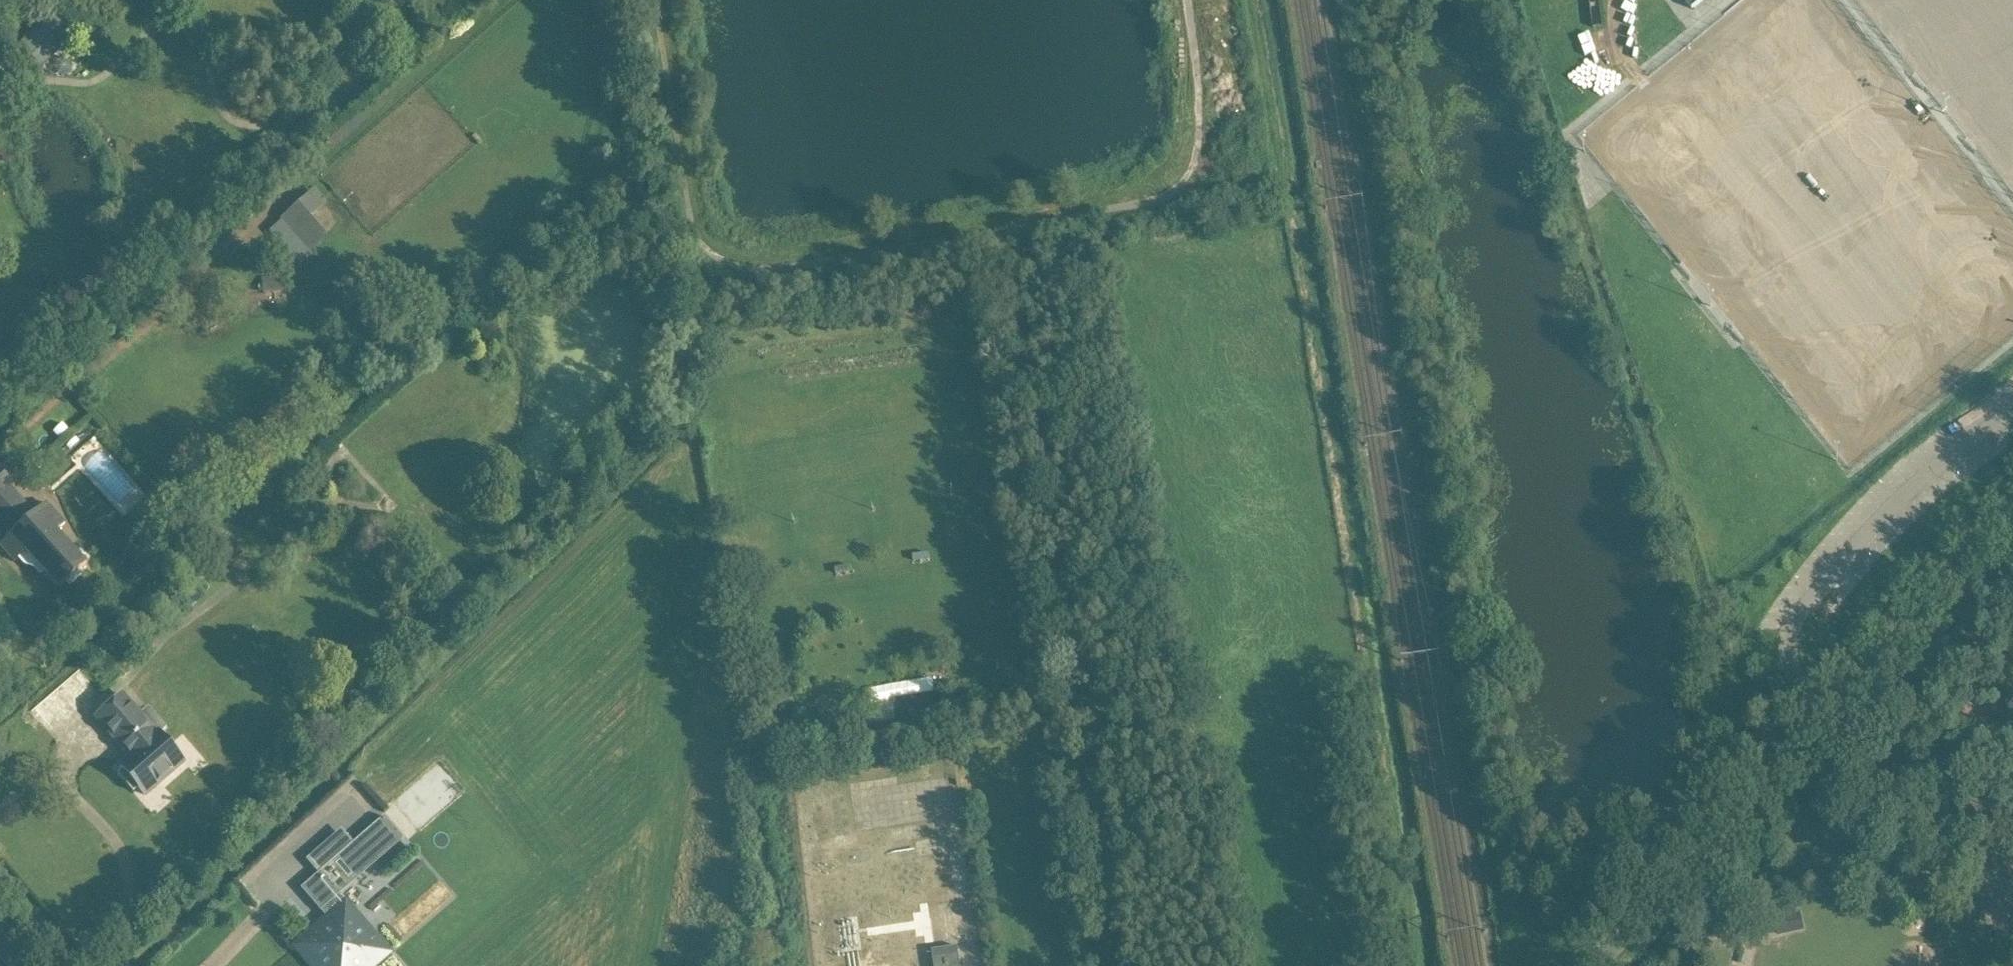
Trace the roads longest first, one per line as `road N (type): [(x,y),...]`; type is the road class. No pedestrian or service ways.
road 1 (unclassified): [(1597,965),(2012,518)]

